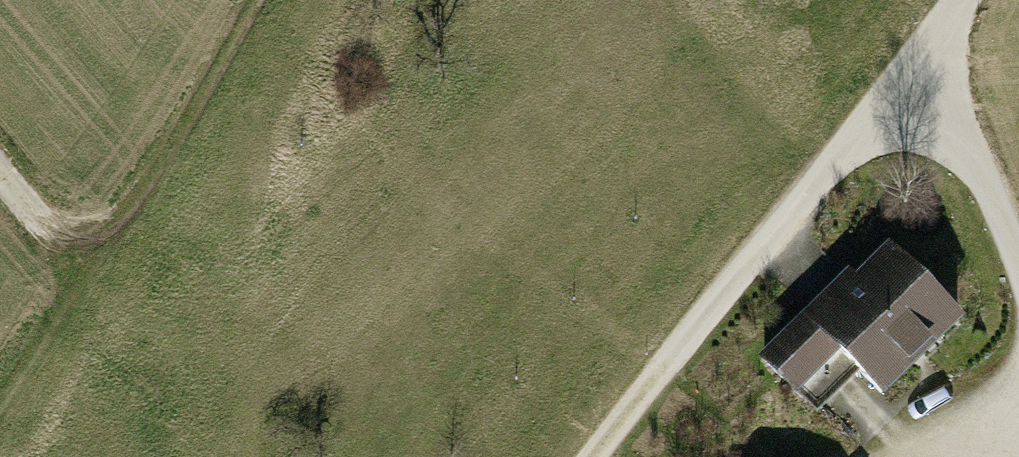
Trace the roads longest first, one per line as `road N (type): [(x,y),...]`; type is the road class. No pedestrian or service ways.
road 1 (track): [(962,0),(599,456)]
road 2 (track): [(0,388),(254,0)]
road 3 (track): [(924,51),(1018,294)]
road 4 (track): [(0,175),(79,277)]

